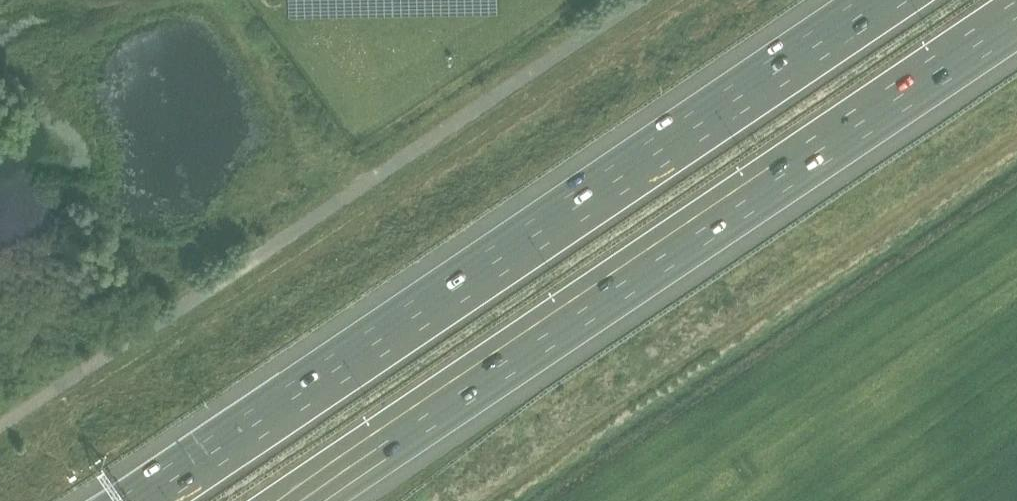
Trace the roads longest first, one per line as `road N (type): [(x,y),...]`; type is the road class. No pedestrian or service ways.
road 1 (motorway): [(883,0),(141,500)]
road 2 (motorway): [(298,500),(1016,17)]

